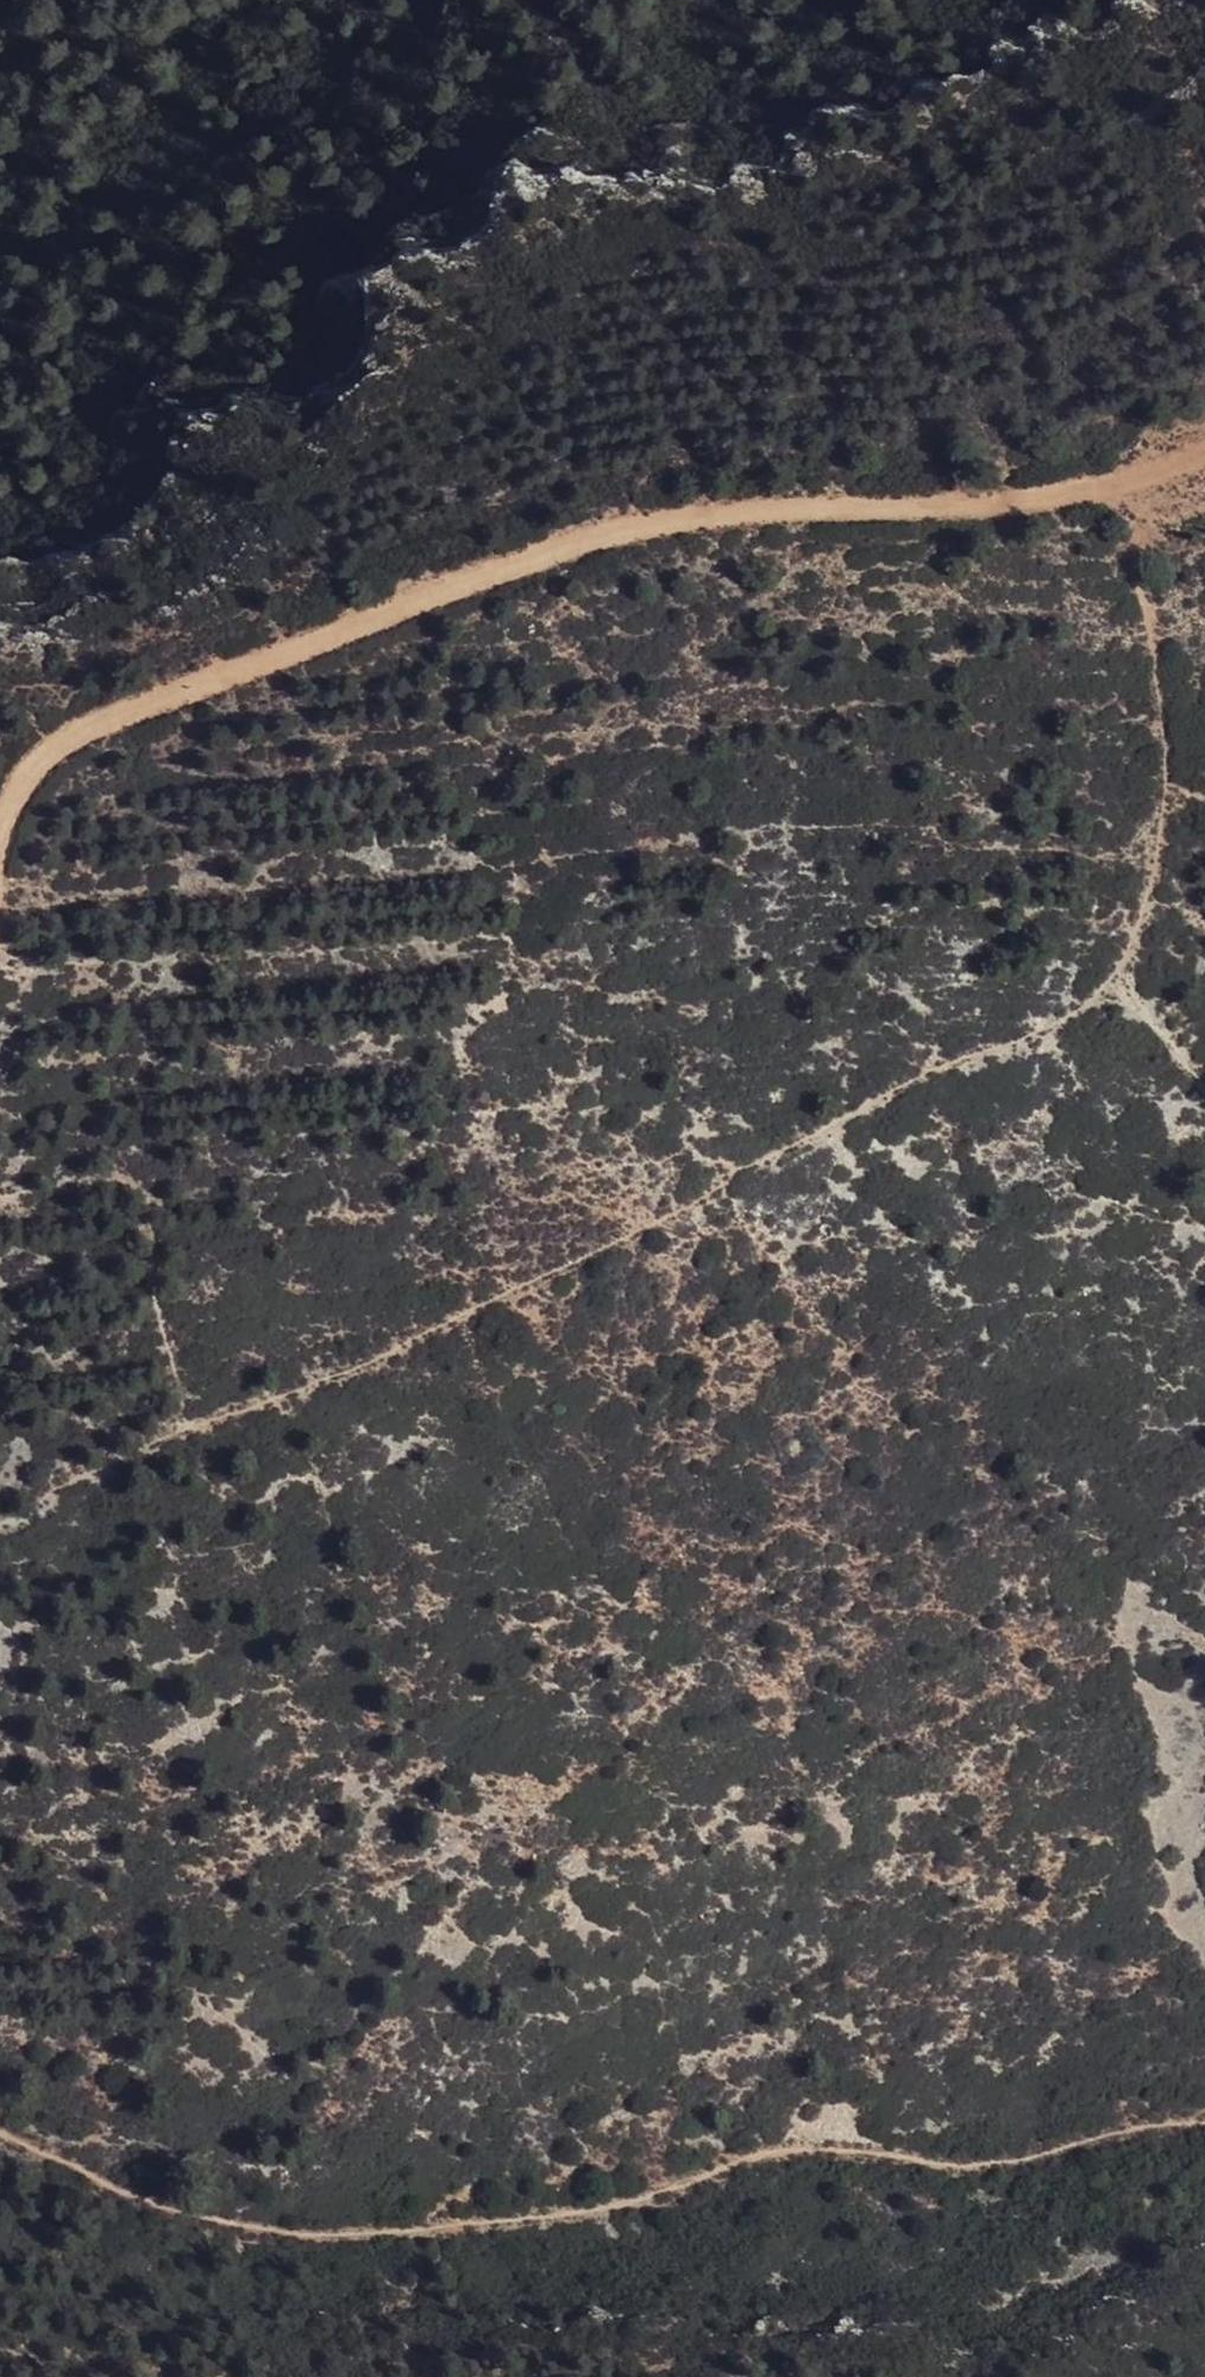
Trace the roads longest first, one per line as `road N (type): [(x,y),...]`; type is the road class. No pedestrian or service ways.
road 1 (track): [(0,864),(44,751),(696,520),(1176,481),(1204,462)]
road 2 (track): [(0,2127),(130,2195),(280,2237),(509,2221),(627,2201),(771,2150),(970,2167),(1040,2159),(1166,2125),(1204,2126)]

